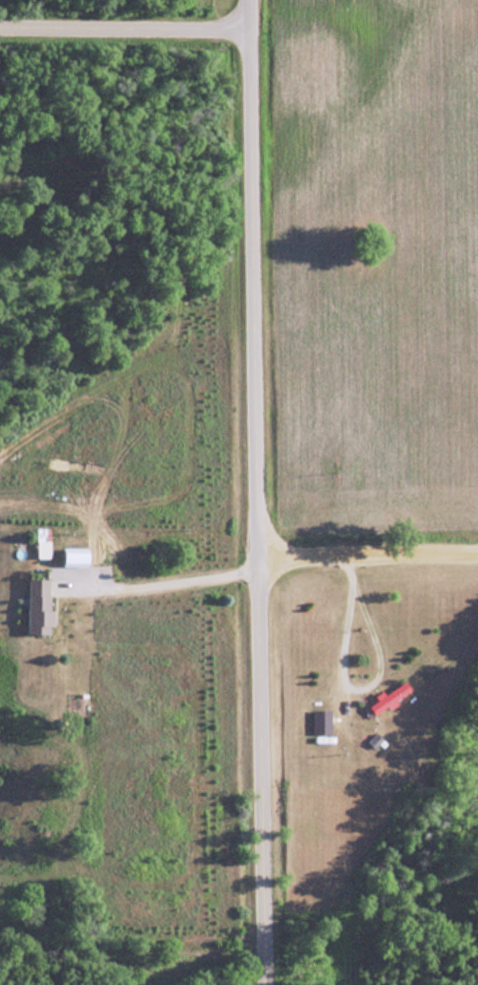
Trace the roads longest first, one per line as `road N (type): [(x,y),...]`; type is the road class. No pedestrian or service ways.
road 1 (residential): [(266,984),(251,0)]
road 2 (residential): [(0,36),(251,40)]
road 3 (residential): [(261,567),(477,558)]

